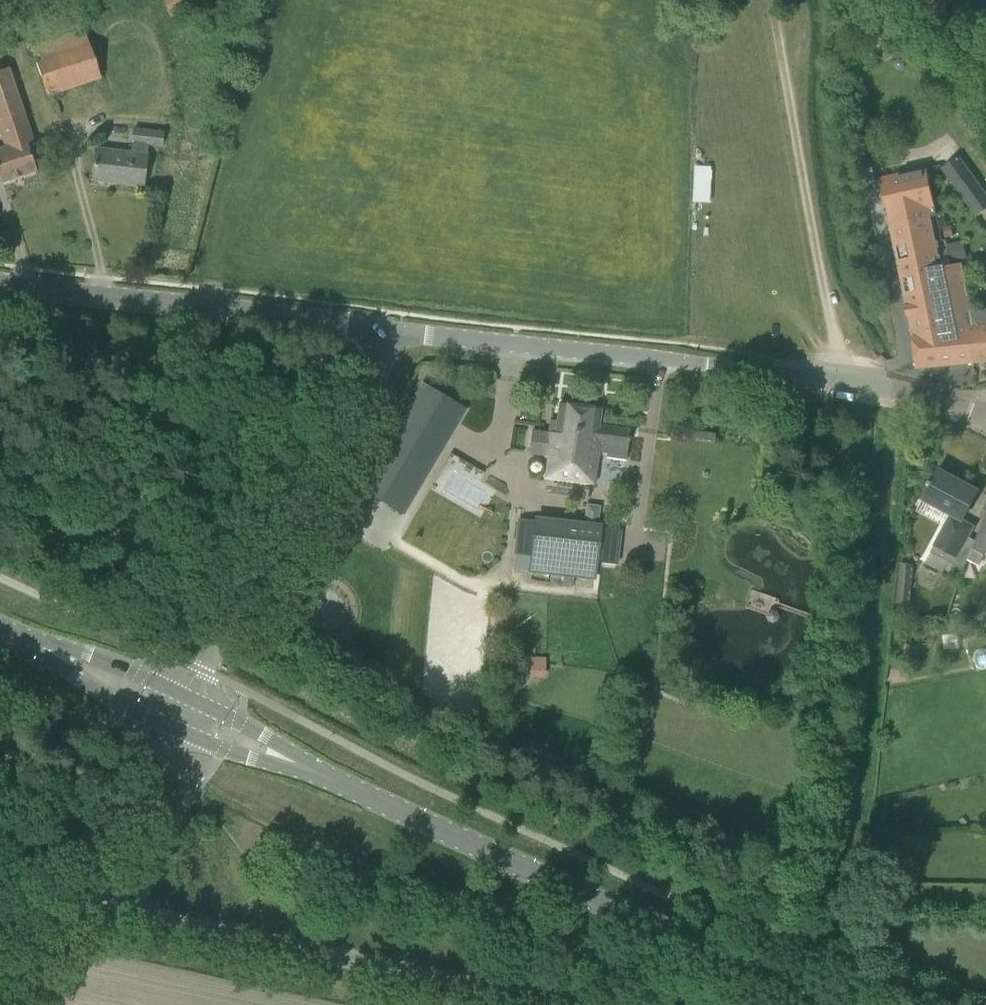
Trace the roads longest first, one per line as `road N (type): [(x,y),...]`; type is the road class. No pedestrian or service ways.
road 1 (unclassified): [(985,418),(915,393),(804,372),(396,331)]
road 2 (secondary): [(823,1004),(330,779)]
road 3 (unclassified): [(551,1004),(161,921),(79,882)]
road 4 (unclassified): [(185,696),(396,331)]
road 5 (unclassified): [(396,331),(0,282)]
road 6 (track): [(840,377),(774,6)]
road 7 (secondary): [(185,696),(10,630)]
road 8 (secondary): [(10,630),(71,674),(169,723)]
road 9 (unclassified): [(79,882),(169,723)]
road 10 (secondary): [(169,723),(227,750),(330,779)]
road 11 (secondary): [(330,779),(185,696)]
road 12 (unclassified): [(5,1004),(79,882)]

